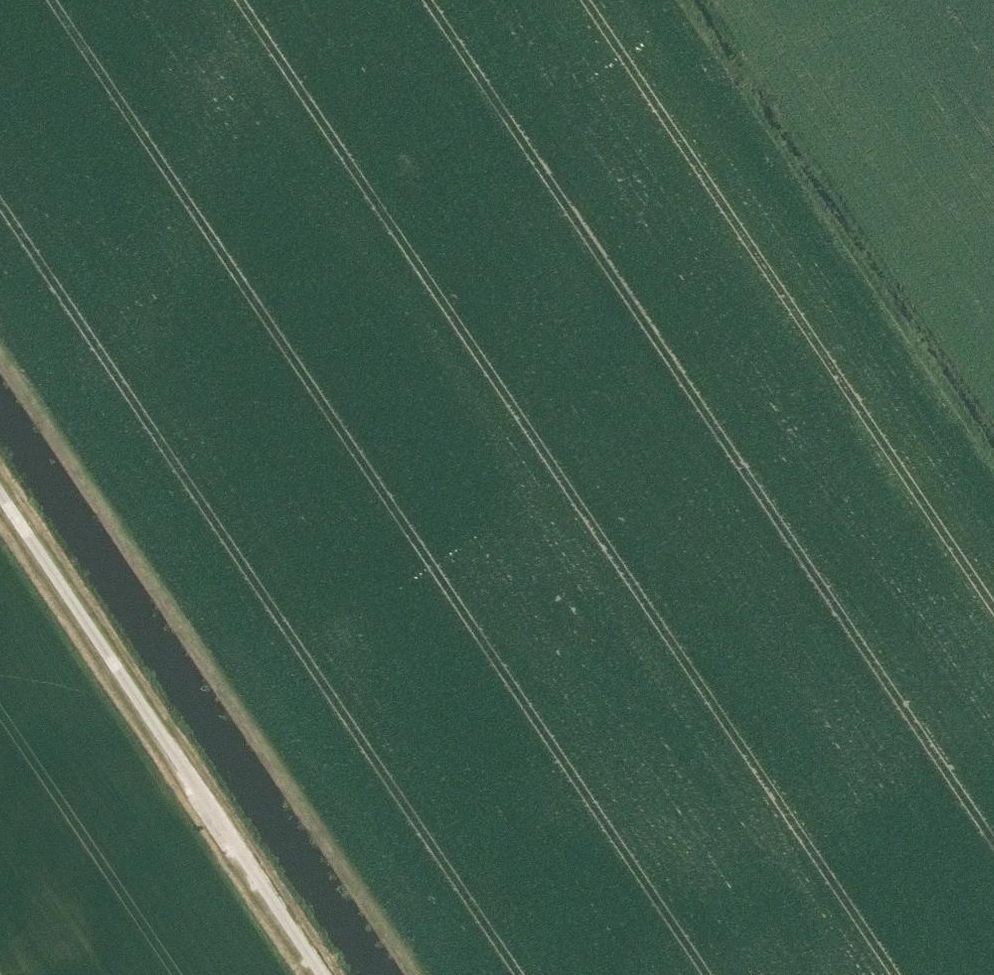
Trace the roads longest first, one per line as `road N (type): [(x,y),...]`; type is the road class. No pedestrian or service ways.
road 1 (unclassified): [(322,974),(0,495)]

